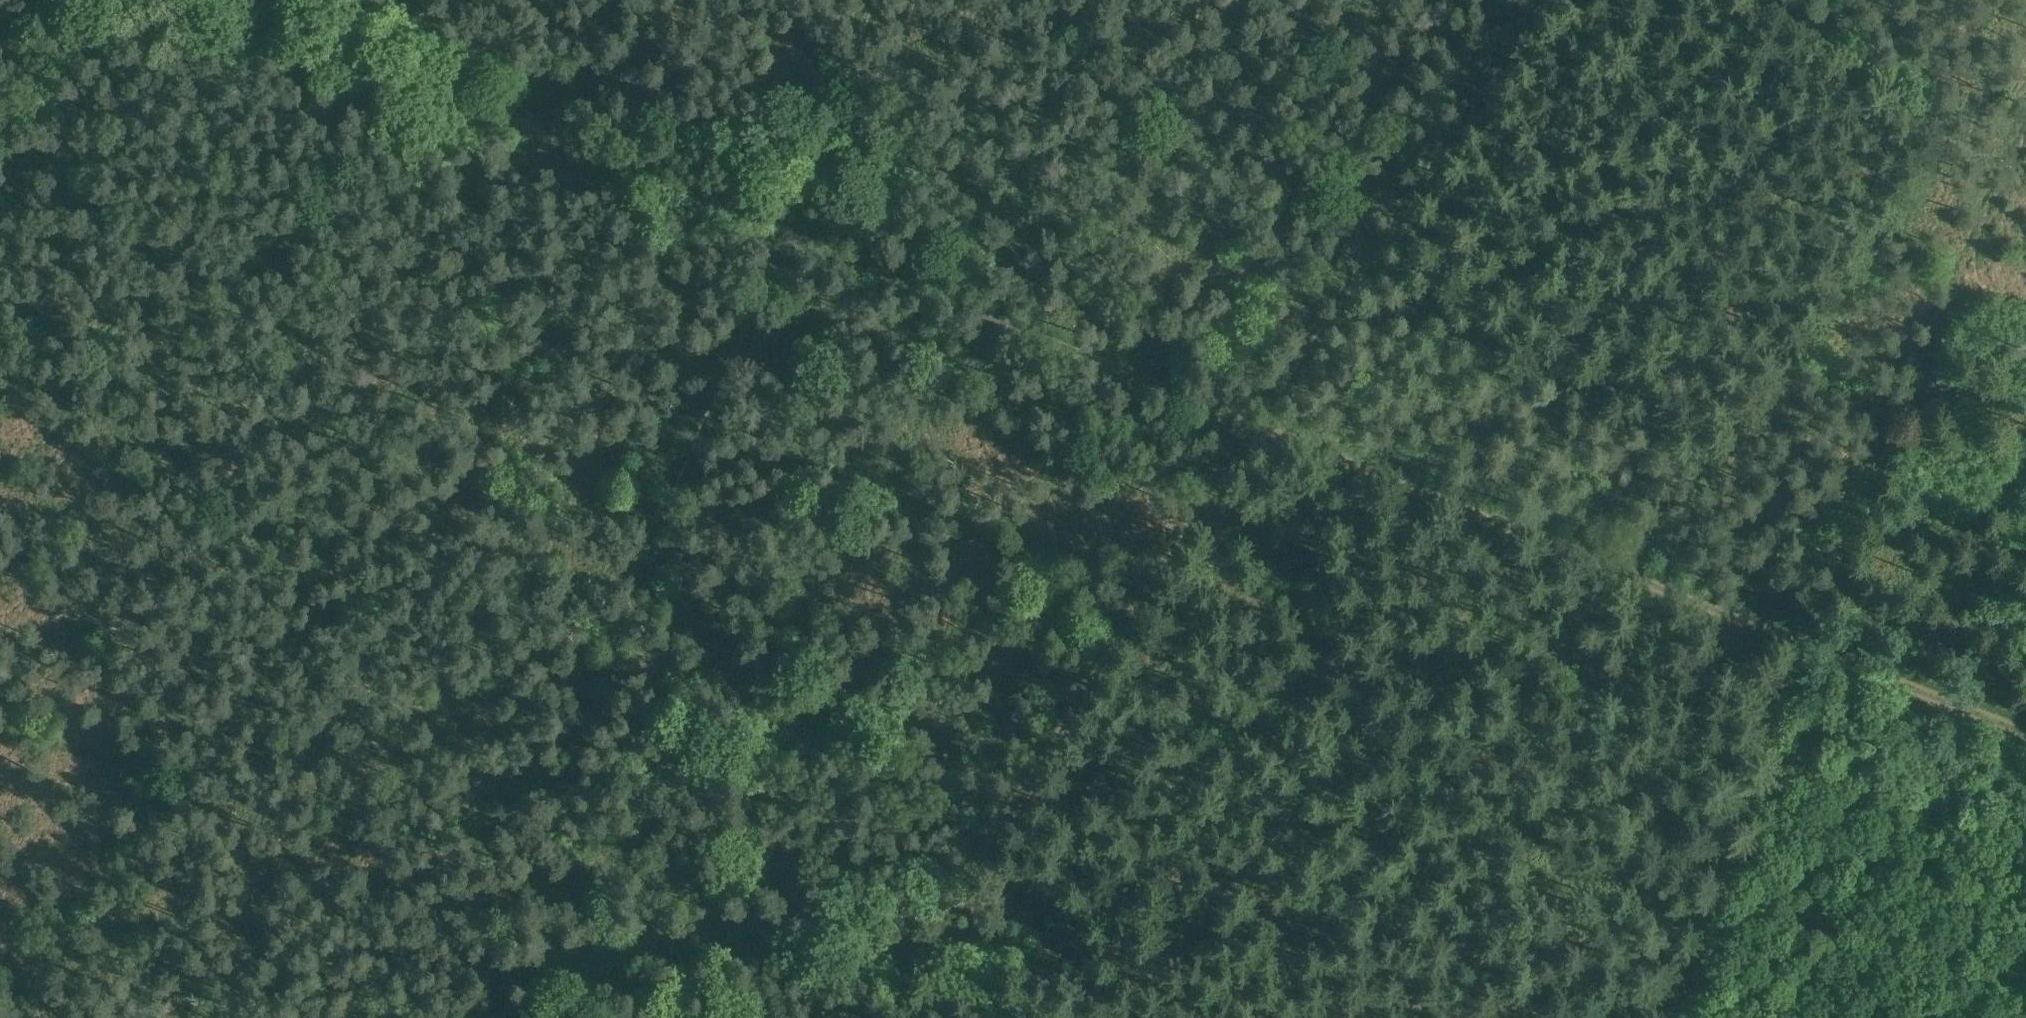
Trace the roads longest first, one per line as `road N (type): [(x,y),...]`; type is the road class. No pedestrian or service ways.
road 1 (track): [(780,217),(2025,729)]
road 2 (track): [(450,1017),(780,217)]
road 3 (track): [(780,217),(243,0)]

